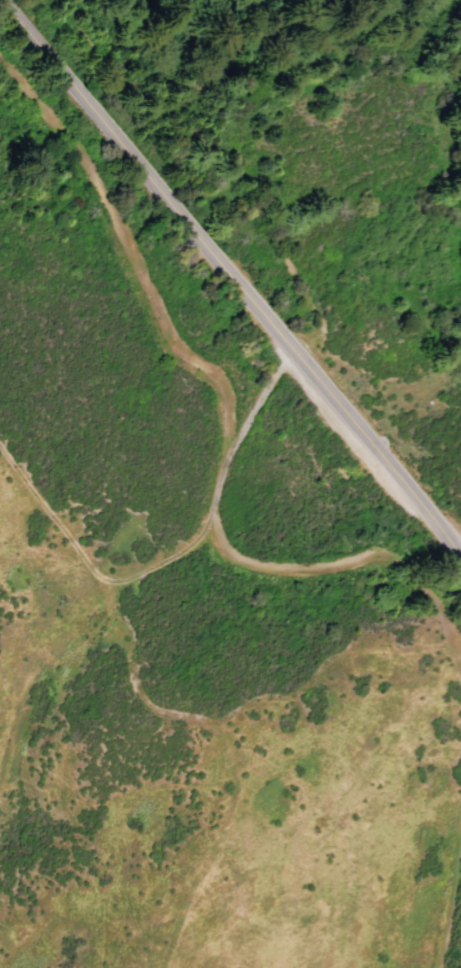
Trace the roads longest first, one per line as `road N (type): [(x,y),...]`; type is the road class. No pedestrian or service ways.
road 1 (track): [(397,552),(279,562),(240,553),(210,523),(225,443),(214,365),(170,316),(76,137),(0,46)]
road 2 (secondary): [(4,0),(460,555)]
road 3 (track): [(436,967),(460,821)]
road 4 (track): [(460,668),(424,582),(397,552)]
road 5 (track): [(291,348),(222,459)]
road 6 (track): [(210,523),(130,570),(94,568)]

